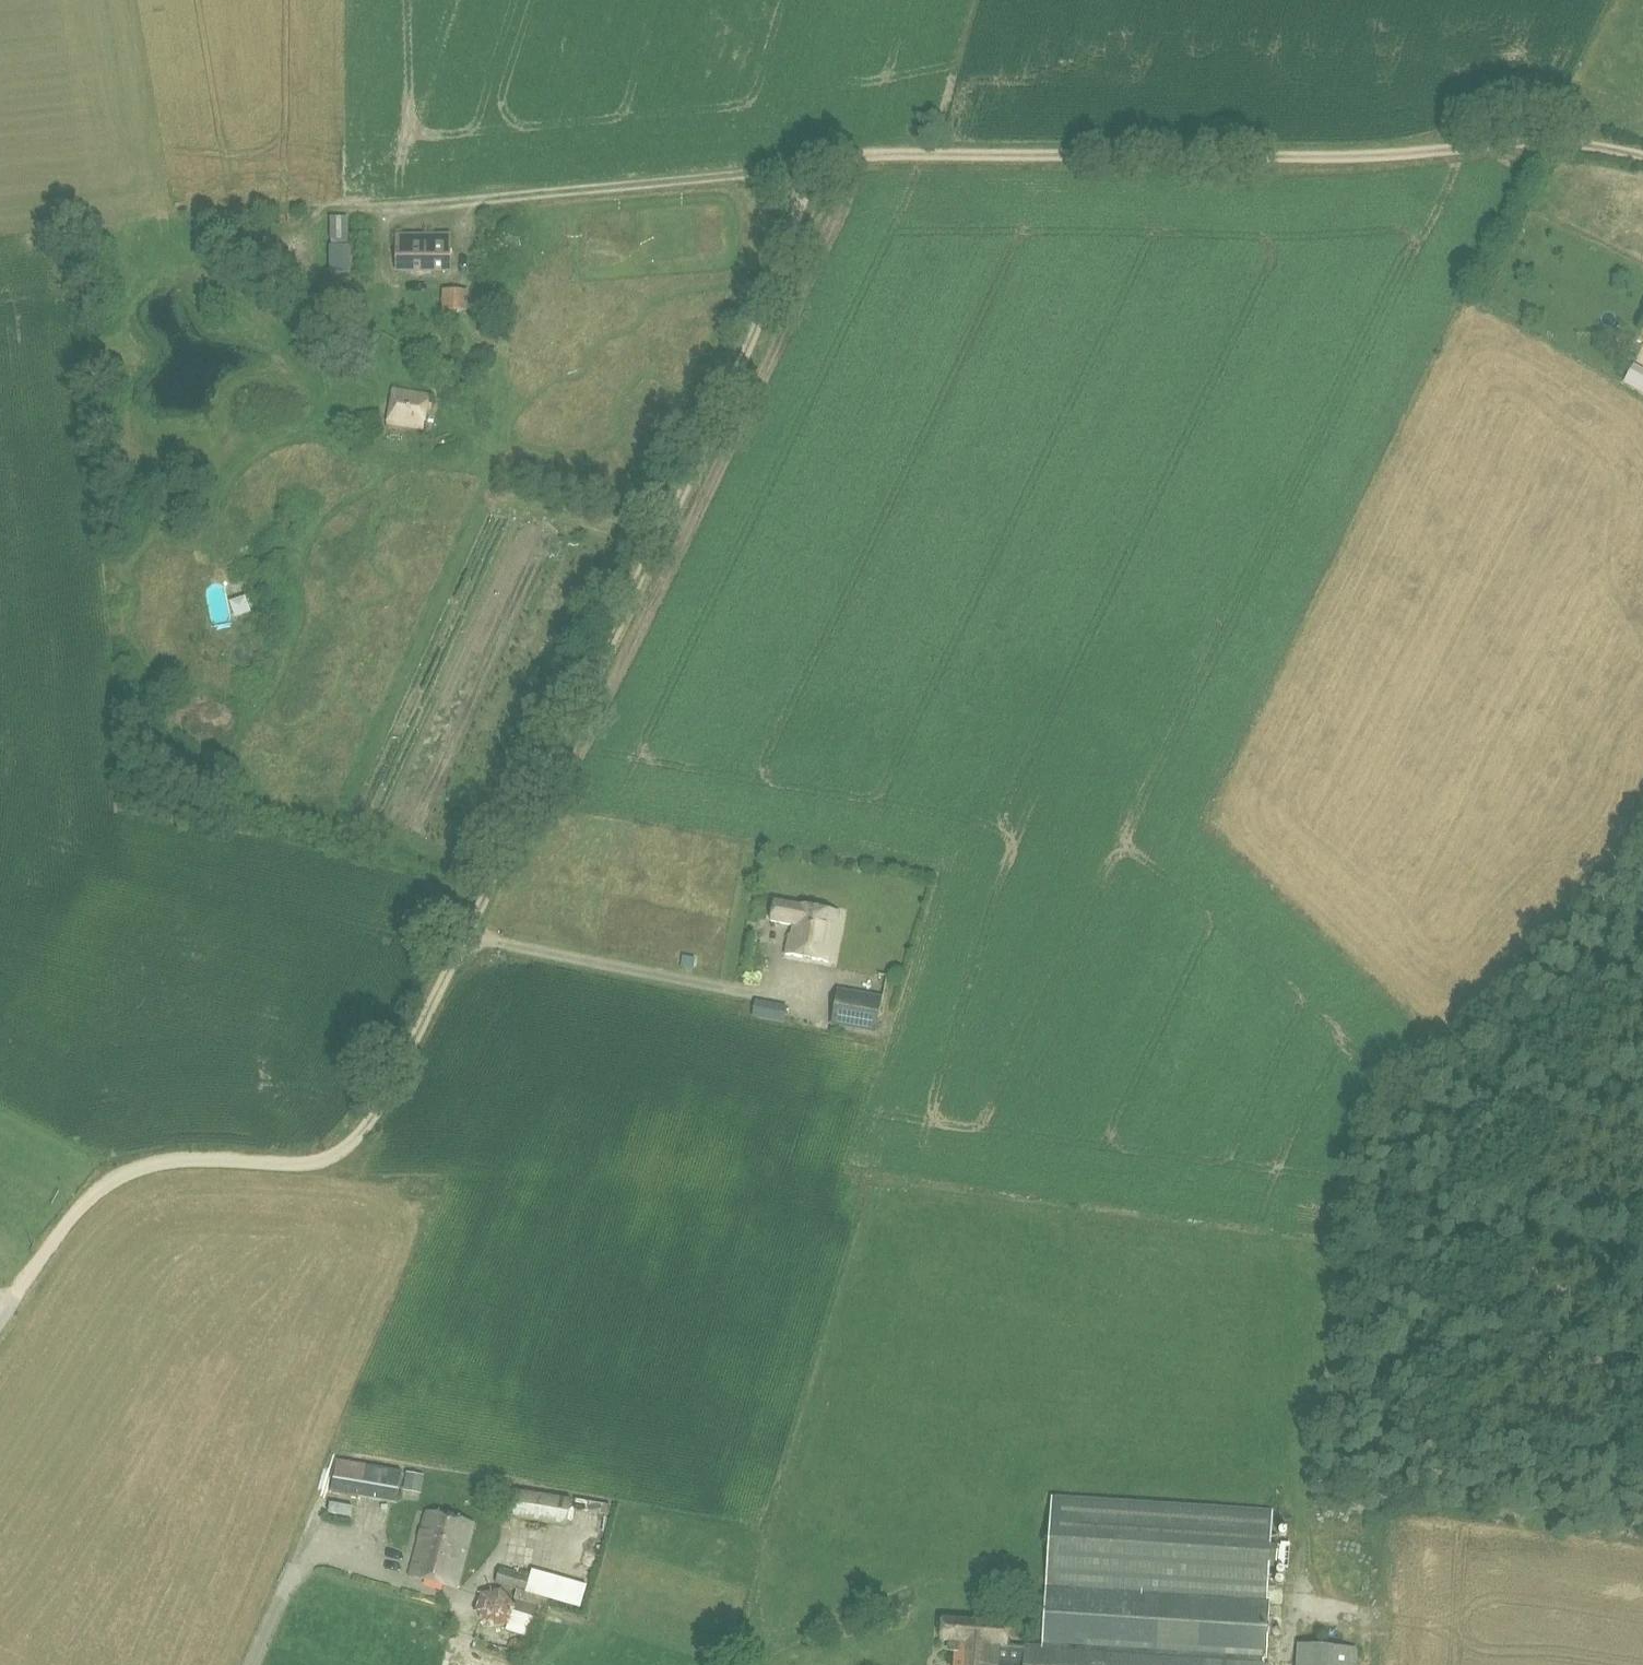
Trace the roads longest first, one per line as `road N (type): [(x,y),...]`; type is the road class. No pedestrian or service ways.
road 1 (track): [(1642,156),(1541,143),(1389,153),(908,156),(838,164),(818,176),(725,391),(500,863),(354,1148),(306,1163),(172,1159),(115,1174),(20,1295)]
road 2 (track): [(803,202),(794,183),(762,175),(408,208),(380,220),(374,295)]
road 3 (track): [(463,938),(747,994)]

